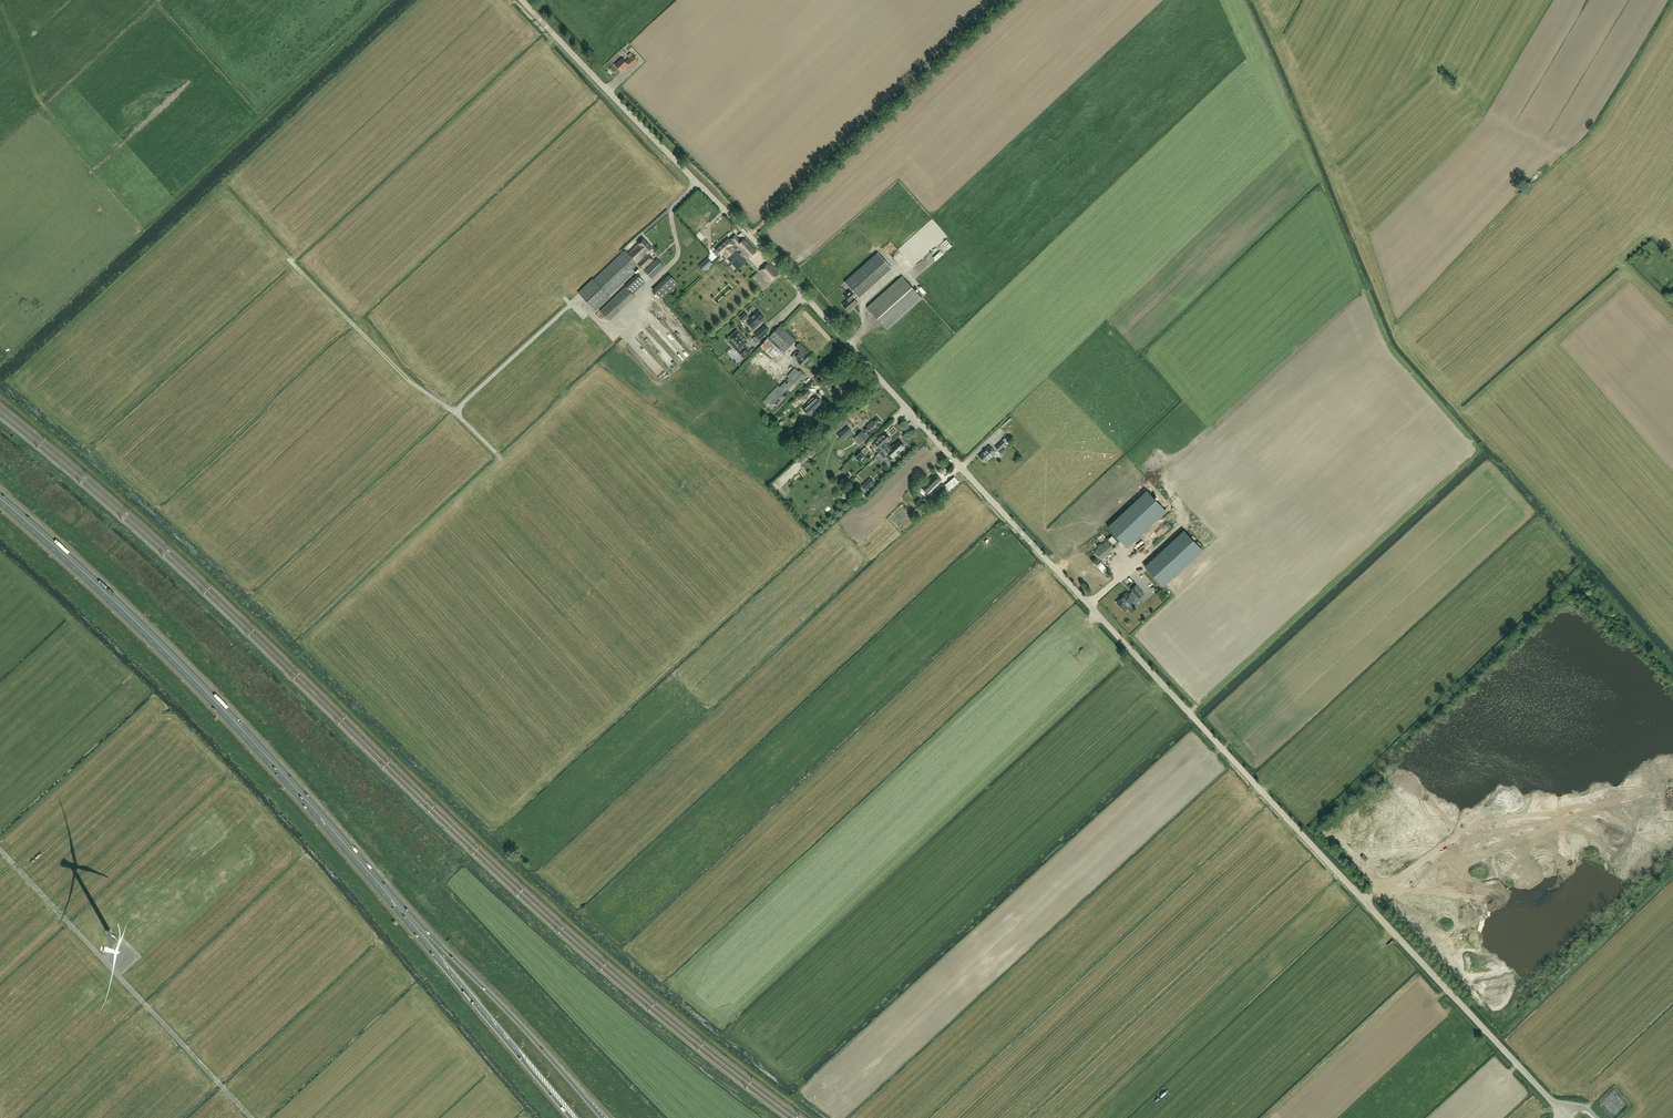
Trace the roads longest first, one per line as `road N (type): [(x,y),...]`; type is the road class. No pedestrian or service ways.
road 1 (unclassified): [(1567,1117),(523,0)]
road 2 (trunk): [(594,1108),(200,679),(0,493)]
road 3 (trunk): [(0,503),(222,714),(571,1117)]

